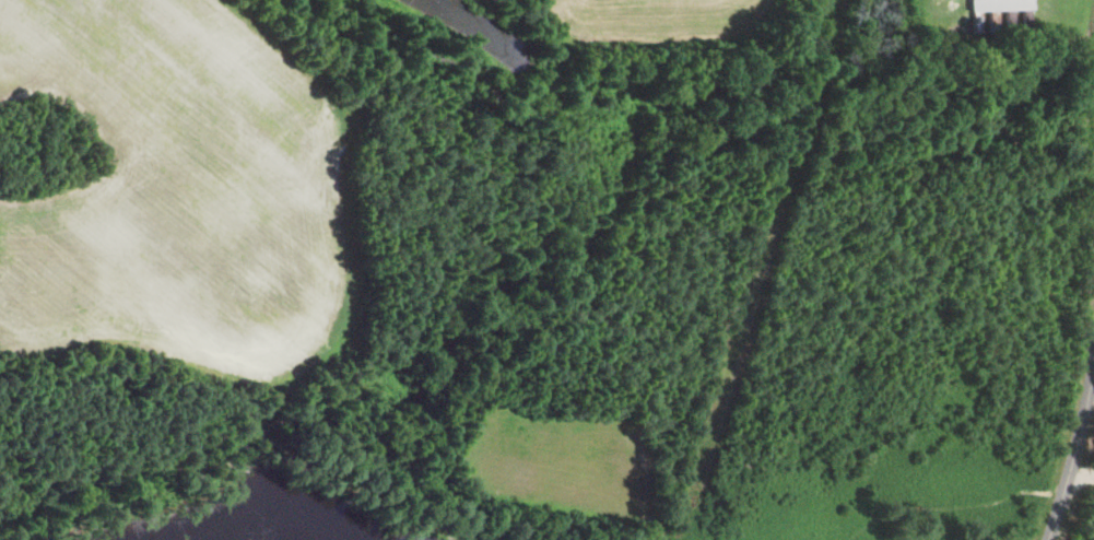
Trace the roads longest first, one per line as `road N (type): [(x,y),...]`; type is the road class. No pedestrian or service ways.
road 1 (residential): [(1049,539),(1093,366)]

